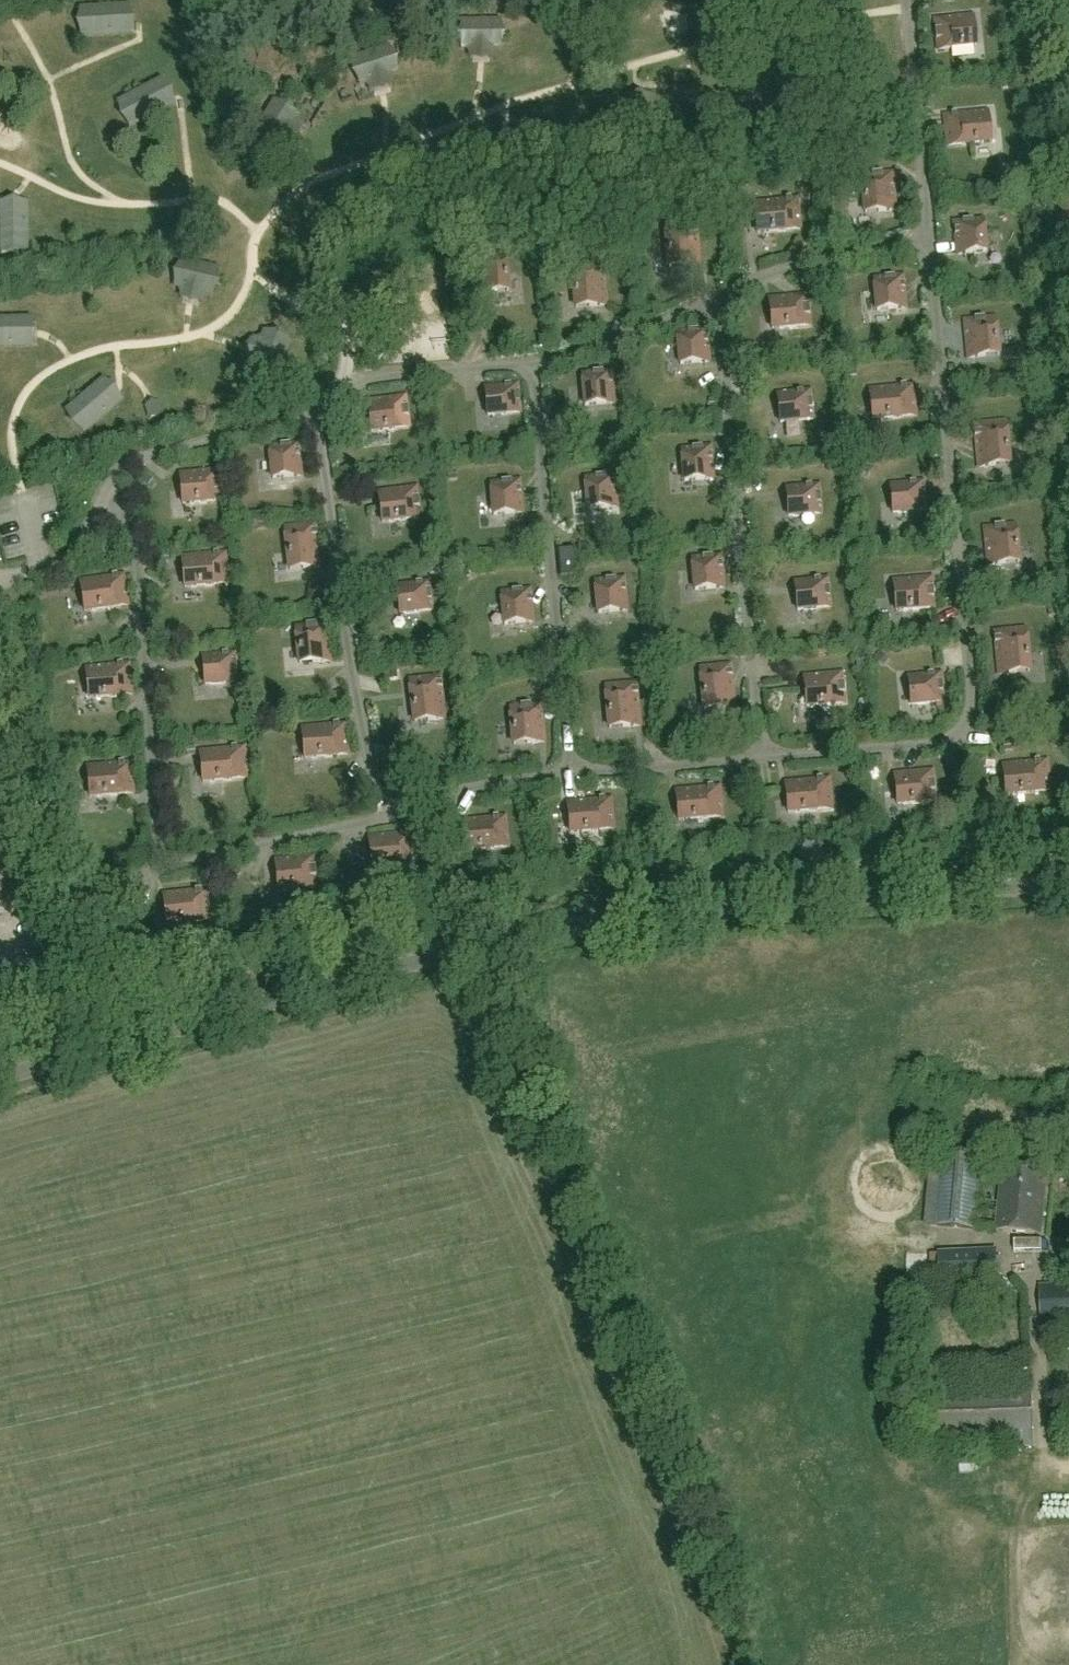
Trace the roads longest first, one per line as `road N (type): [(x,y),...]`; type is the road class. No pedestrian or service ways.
road 1 (tertiary): [(0,1077),(419,959),(602,920),(1068,883)]
road 2 (unknown): [(405,1664),(365,1541),(297,1458),(248,1376),(211,1187),(140,1099),(110,1047)]
road 3 (unknown): [(199,1652),(164,1499),(118,1378),(0,1173)]
road 4 (unknown): [(598,1664),(568,1640),(501,1454),(459,1300),(407,1263)]
road 5 (unknown): [(477,1371),(437,1352),(423,1324),(381,1196),(365,1079),(338,982)]
road 6 (unknown): [(1068,1459),(1020,1470),(1002,1488),(937,1482),(914,1472),(898,1446),(888,1334),(892,1276),(904,1254)]
road 7 (unknown): [(904,1254),(898,1235),(905,1103),(923,1087),(964,1088),(978,1107),(967,1252)]
road 8 (unknown): [(912,1093),(867,1086),(608,1189)]
road 9 (unknown): [(174,1664),(233,1639),(335,1654),(402,1638)]
road 10 (unknown): [(1002,1488),(1018,1584),(1020,1664)]
road 11 (unknown): [(501,1454),(332,1501)]
road 12 (unknown): [(898,1446),(738,1514)]
road 13 (unknown): [(391,1222),(224,1247)]
road 14 (unknown): [(904,1254),(1068,1251)]
road 15 (unknown): [(78,1301),(224,1247)]

